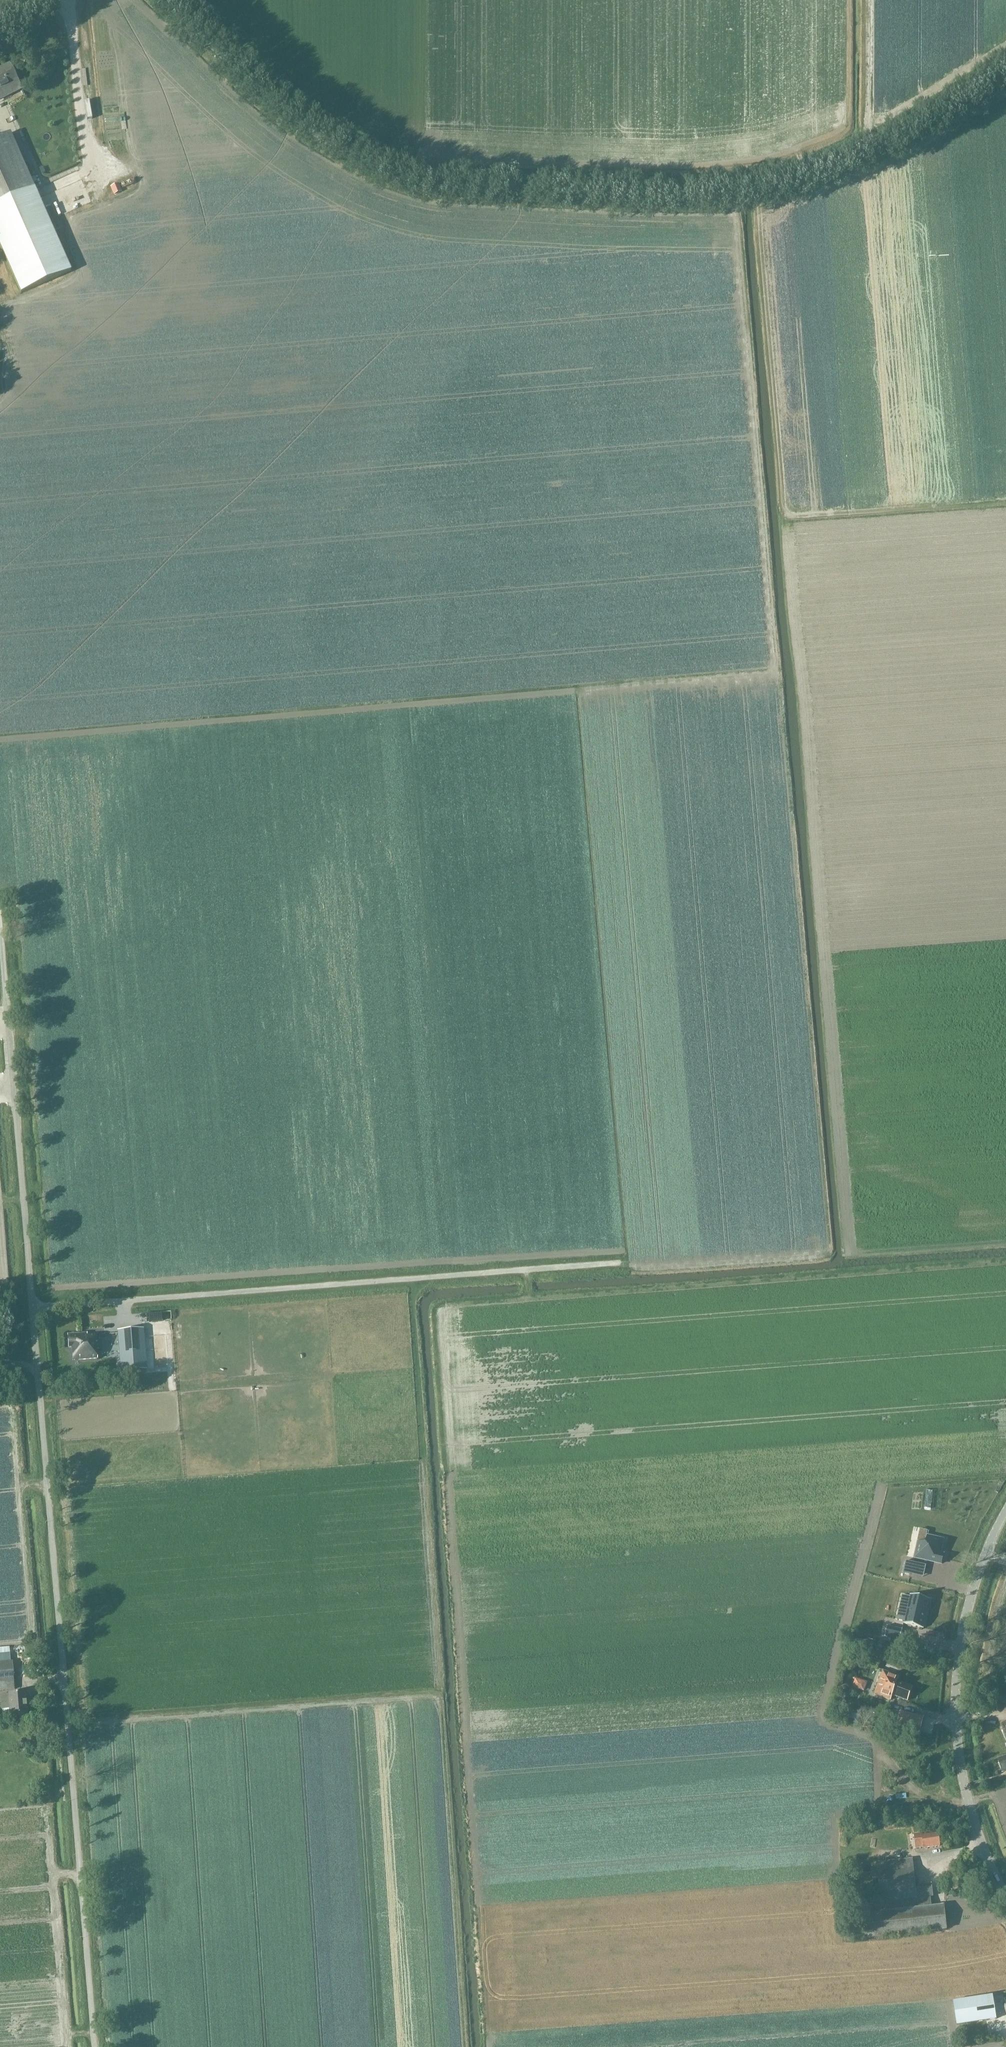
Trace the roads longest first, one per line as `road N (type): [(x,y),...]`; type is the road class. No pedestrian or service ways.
road 1 (unclassified): [(1005,75),(868,154),(746,193),(469,187),(396,174),(322,135),(284,111),(164,0)]
road 2 (unclassified): [(94,2046),(30,1304)]
road 3 (unclassified): [(1005,1895),(974,1820),(957,1702),(974,1579),(1005,1507)]
road 4 (track): [(868,154),(869,0)]

